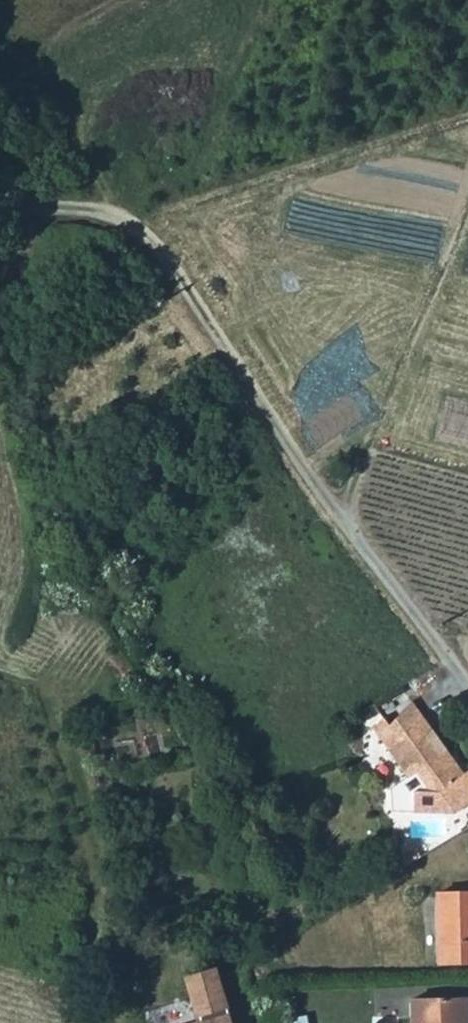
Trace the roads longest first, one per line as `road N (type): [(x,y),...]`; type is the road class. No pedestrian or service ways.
road 1 (track): [(467,686),(168,266),(118,226)]
road 2 (track): [(0,666),(44,685),(60,708),(90,829),(89,911),(62,1022)]
road 3 (track): [(343,520),(467,213)]
road 4 (track): [(118,226),(0,202)]

